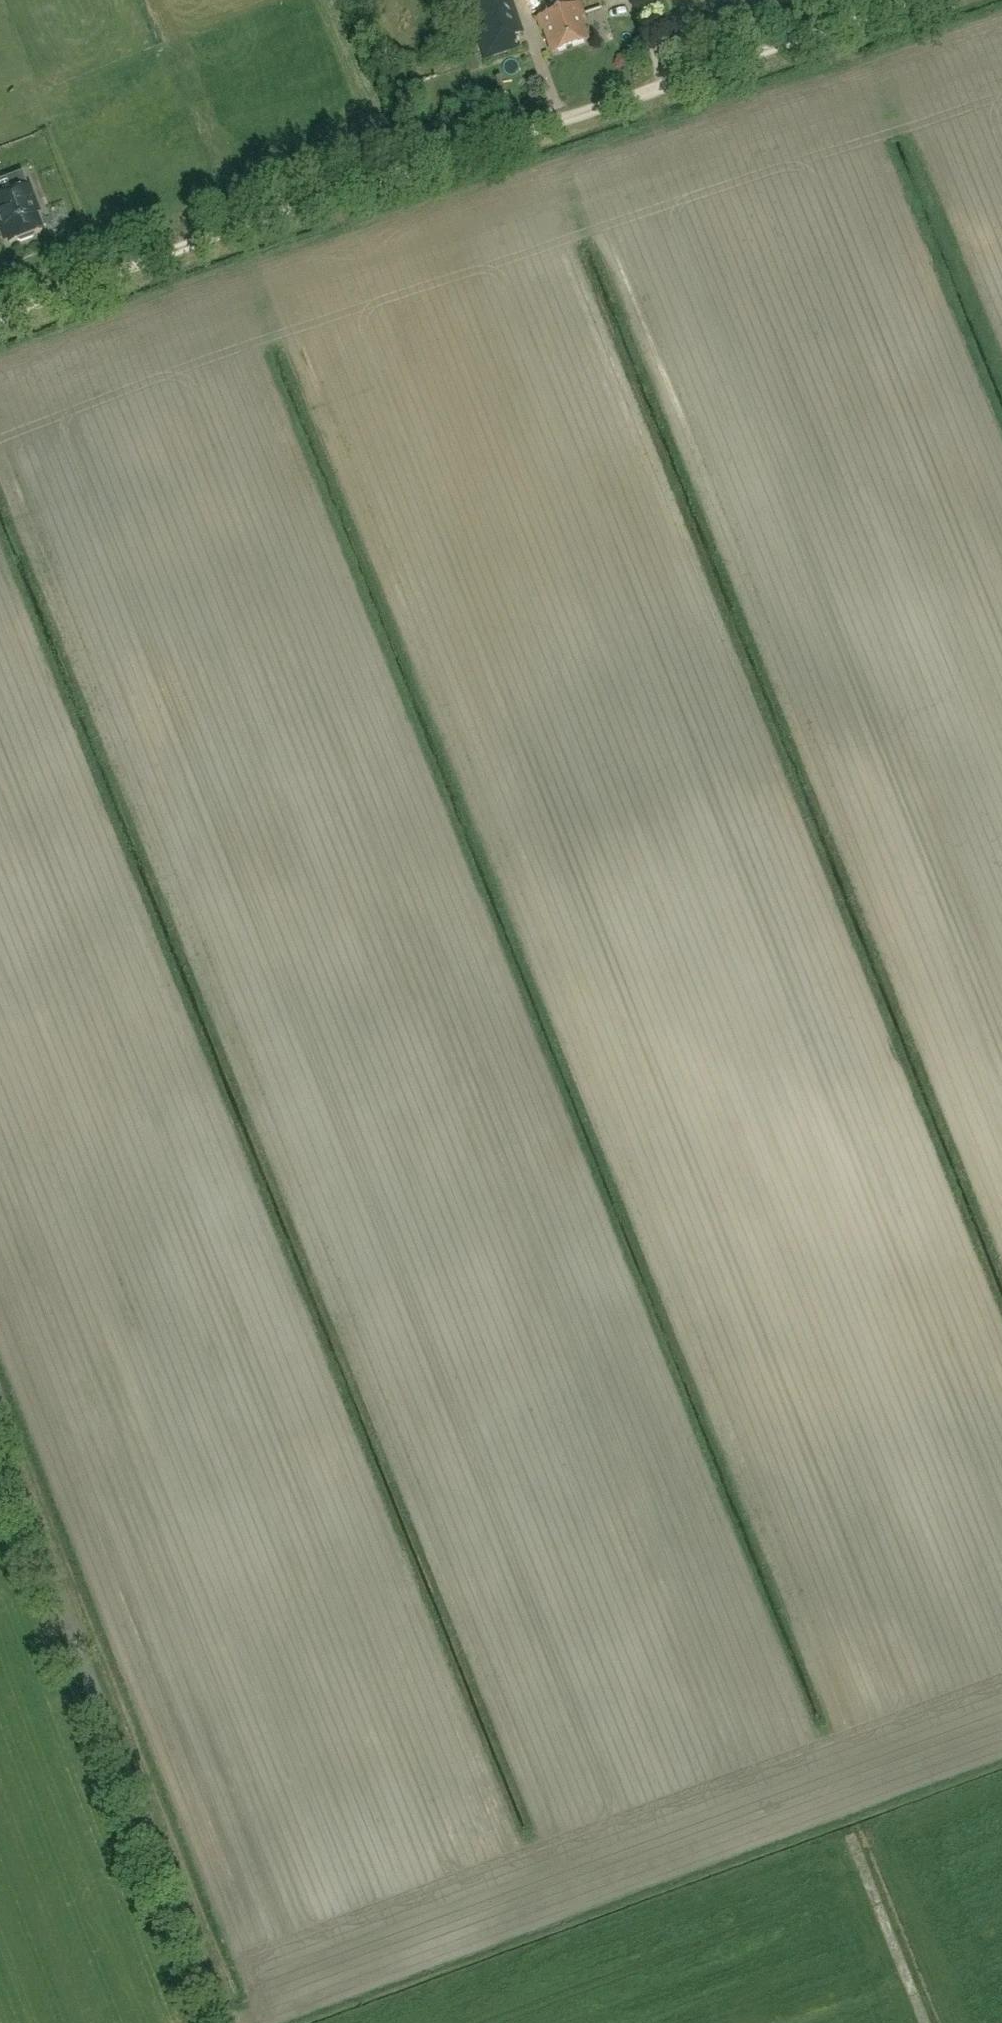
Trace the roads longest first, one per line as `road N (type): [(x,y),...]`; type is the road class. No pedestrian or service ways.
road 1 (track): [(0,317),(915,0)]
road 2 (unclassified): [(226,2022),(0,1445)]

